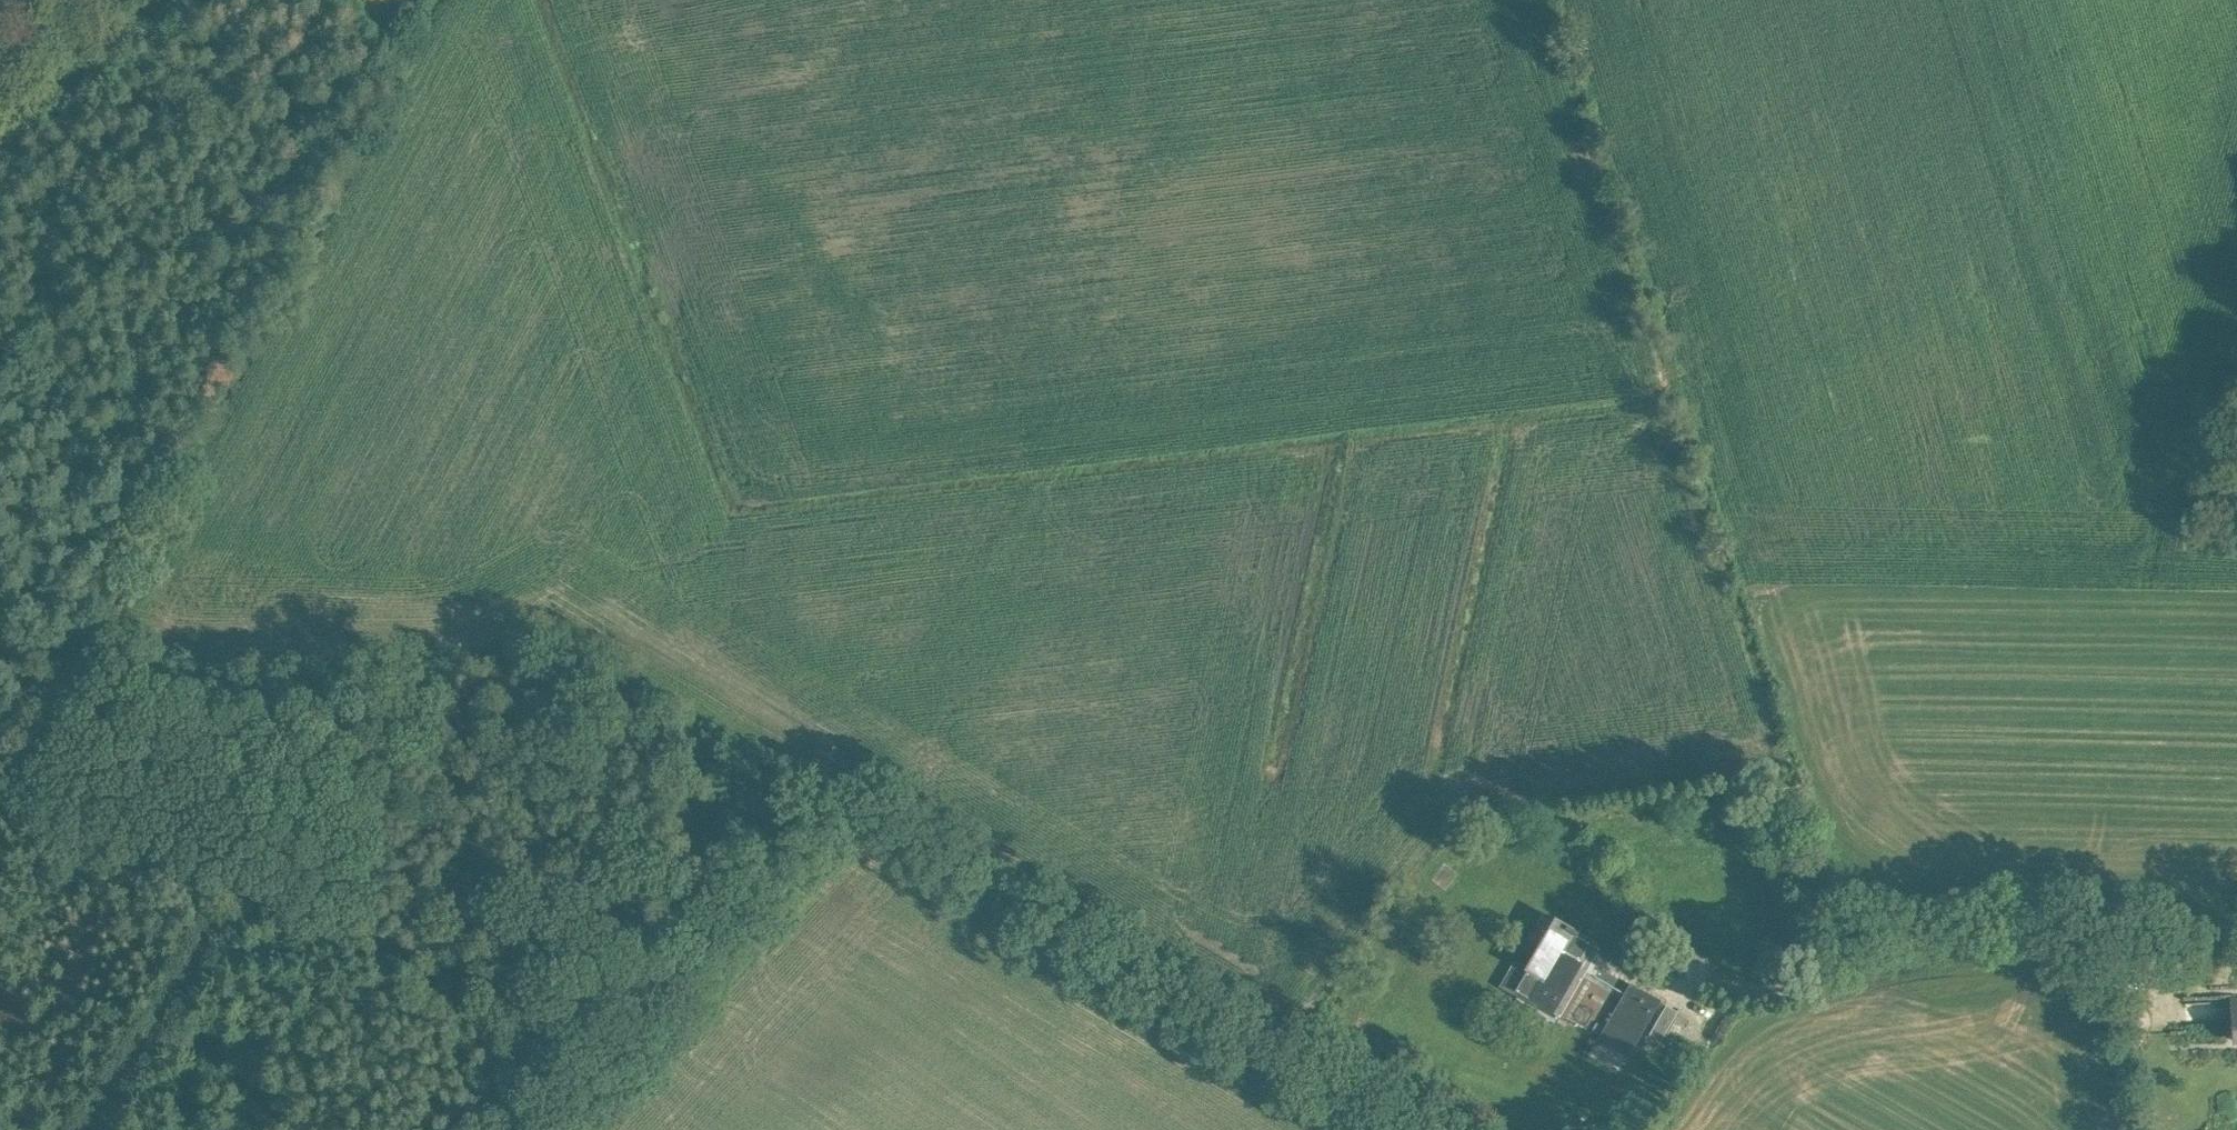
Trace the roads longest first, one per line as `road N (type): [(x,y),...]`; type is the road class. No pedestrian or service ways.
road 1 (track): [(523,1129),(839,786)]
road 2 (track): [(2236,921),(2062,921)]

